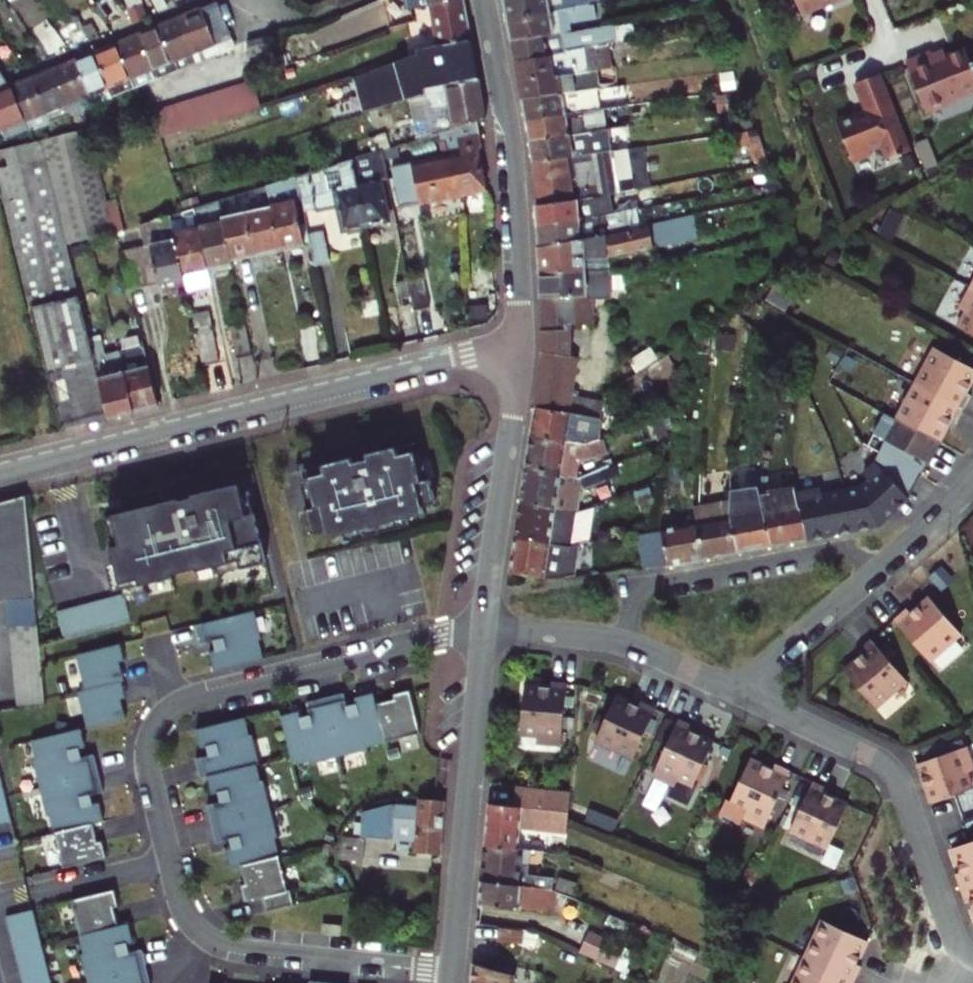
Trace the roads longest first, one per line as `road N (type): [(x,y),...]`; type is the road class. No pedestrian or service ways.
road 1 (residential): [(0,472),(521,347)]
road 2 (residential): [(171,863),(148,754),(155,727),(175,706),(485,628)]
road 3 (residential): [(736,692),(890,769),(952,932),(971,955)]
road 4 (tertiary): [(484,0),(514,183),(521,347)]
road 5 (tertiary): [(485,628),(453,972)]
road 6 (residential): [(453,972),(227,947),(195,927),(171,863)]
road 7 (residential): [(626,644),(634,599),(654,583),(840,547),(878,571)]
road 8 (tertiary): [(521,347),(485,628)]
road 9 (residential): [(878,571),(736,692)]
road 10 (residential): [(171,863),(0,906)]
road 11 (residential): [(485,628),(626,644)]
road 12 (residential): [(972,476),(878,571)]

